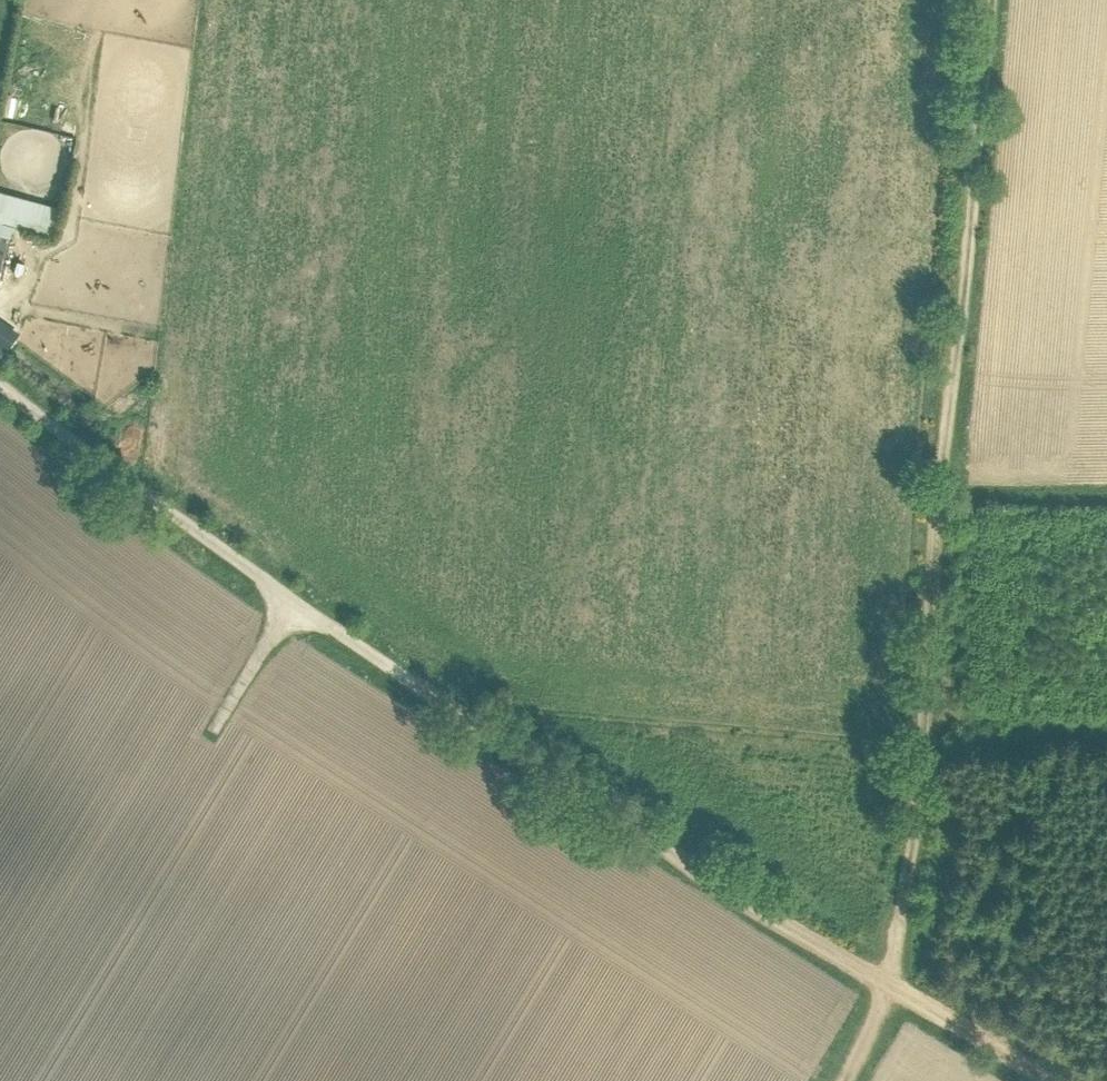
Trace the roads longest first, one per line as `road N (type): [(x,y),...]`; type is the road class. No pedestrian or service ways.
road 1 (track): [(891,989),(418,685),(0,383)]
road 2 (track): [(891,989),(986,0)]
road 3 (track): [(1042,1080),(891,989)]

